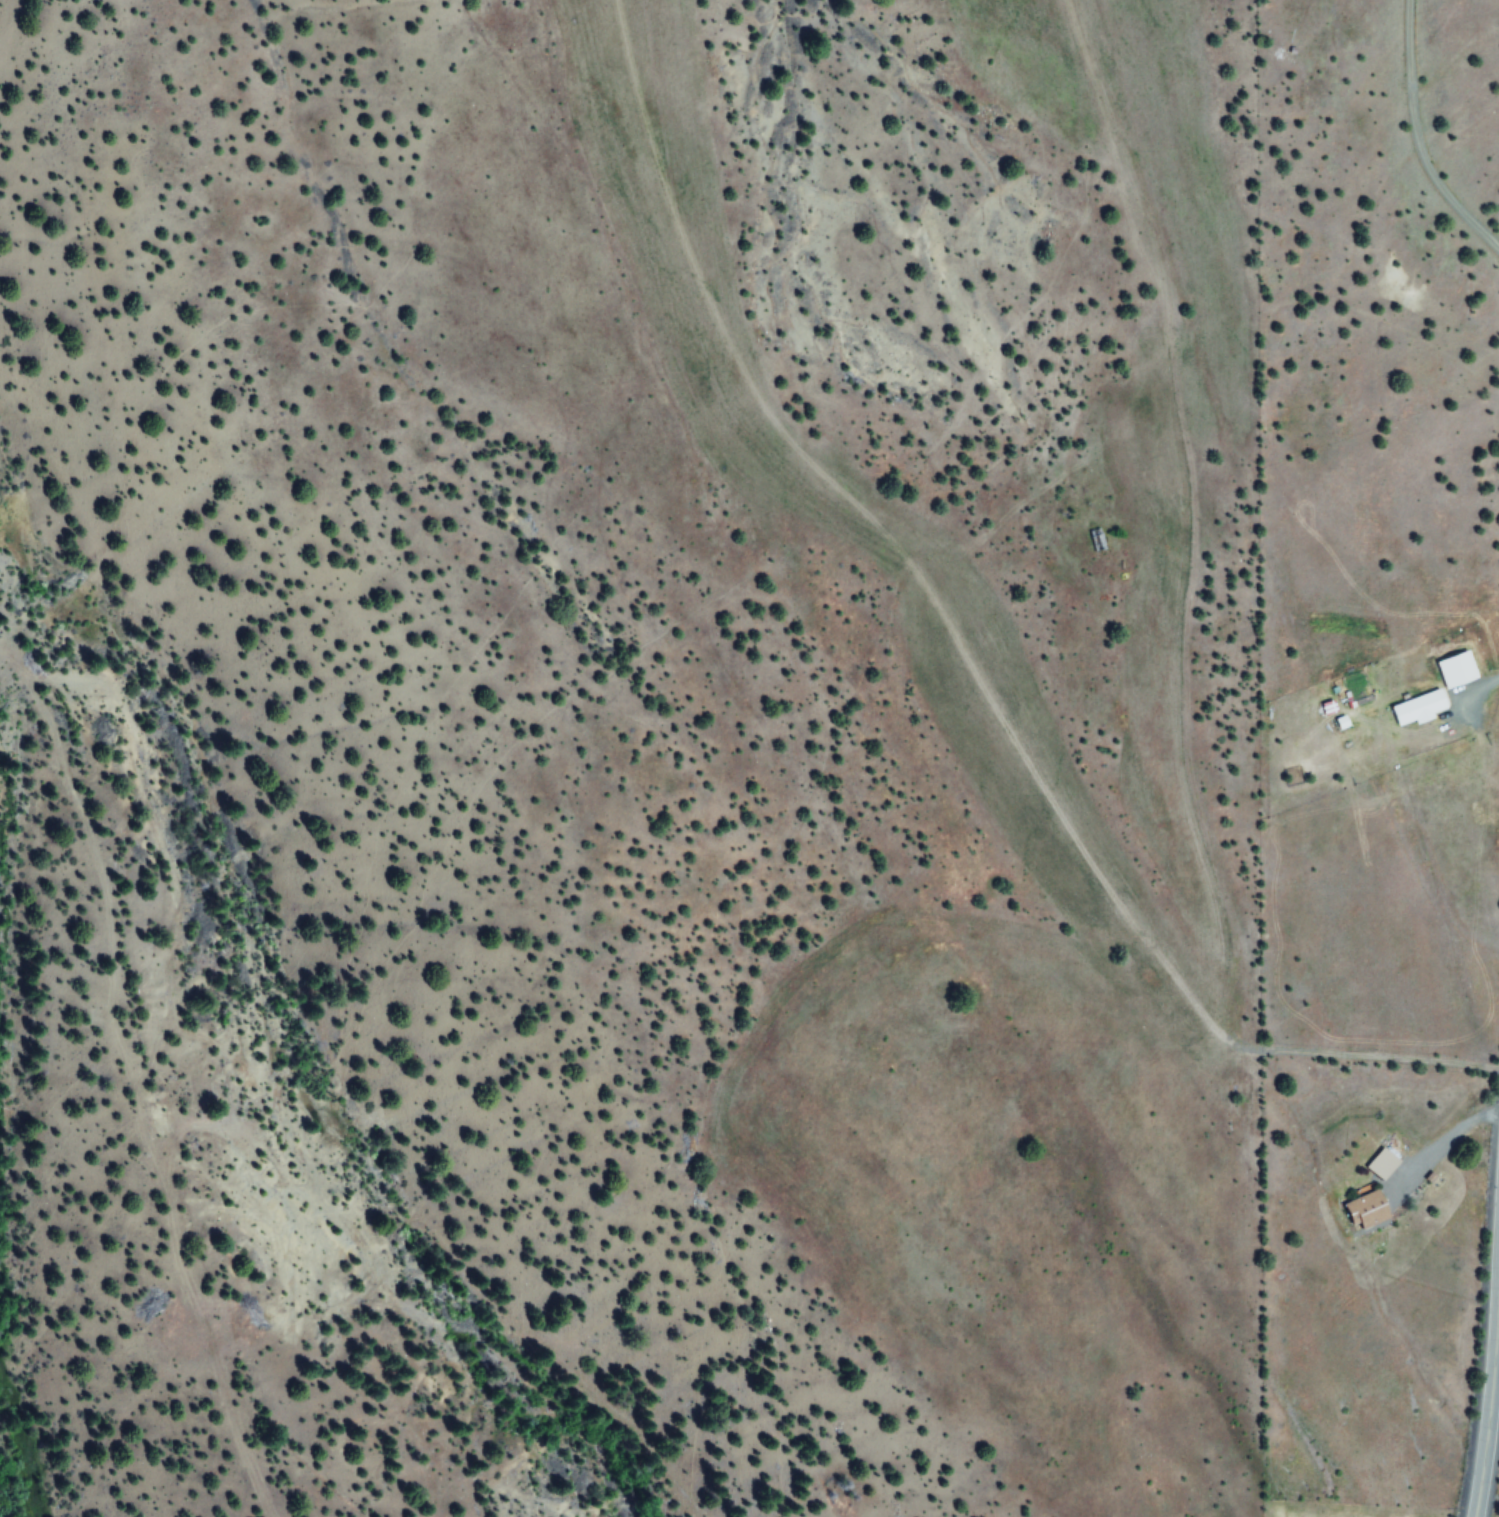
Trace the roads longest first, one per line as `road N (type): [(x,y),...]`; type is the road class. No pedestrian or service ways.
road 1 (secondary): [(1498,1330),(1476,1516)]

